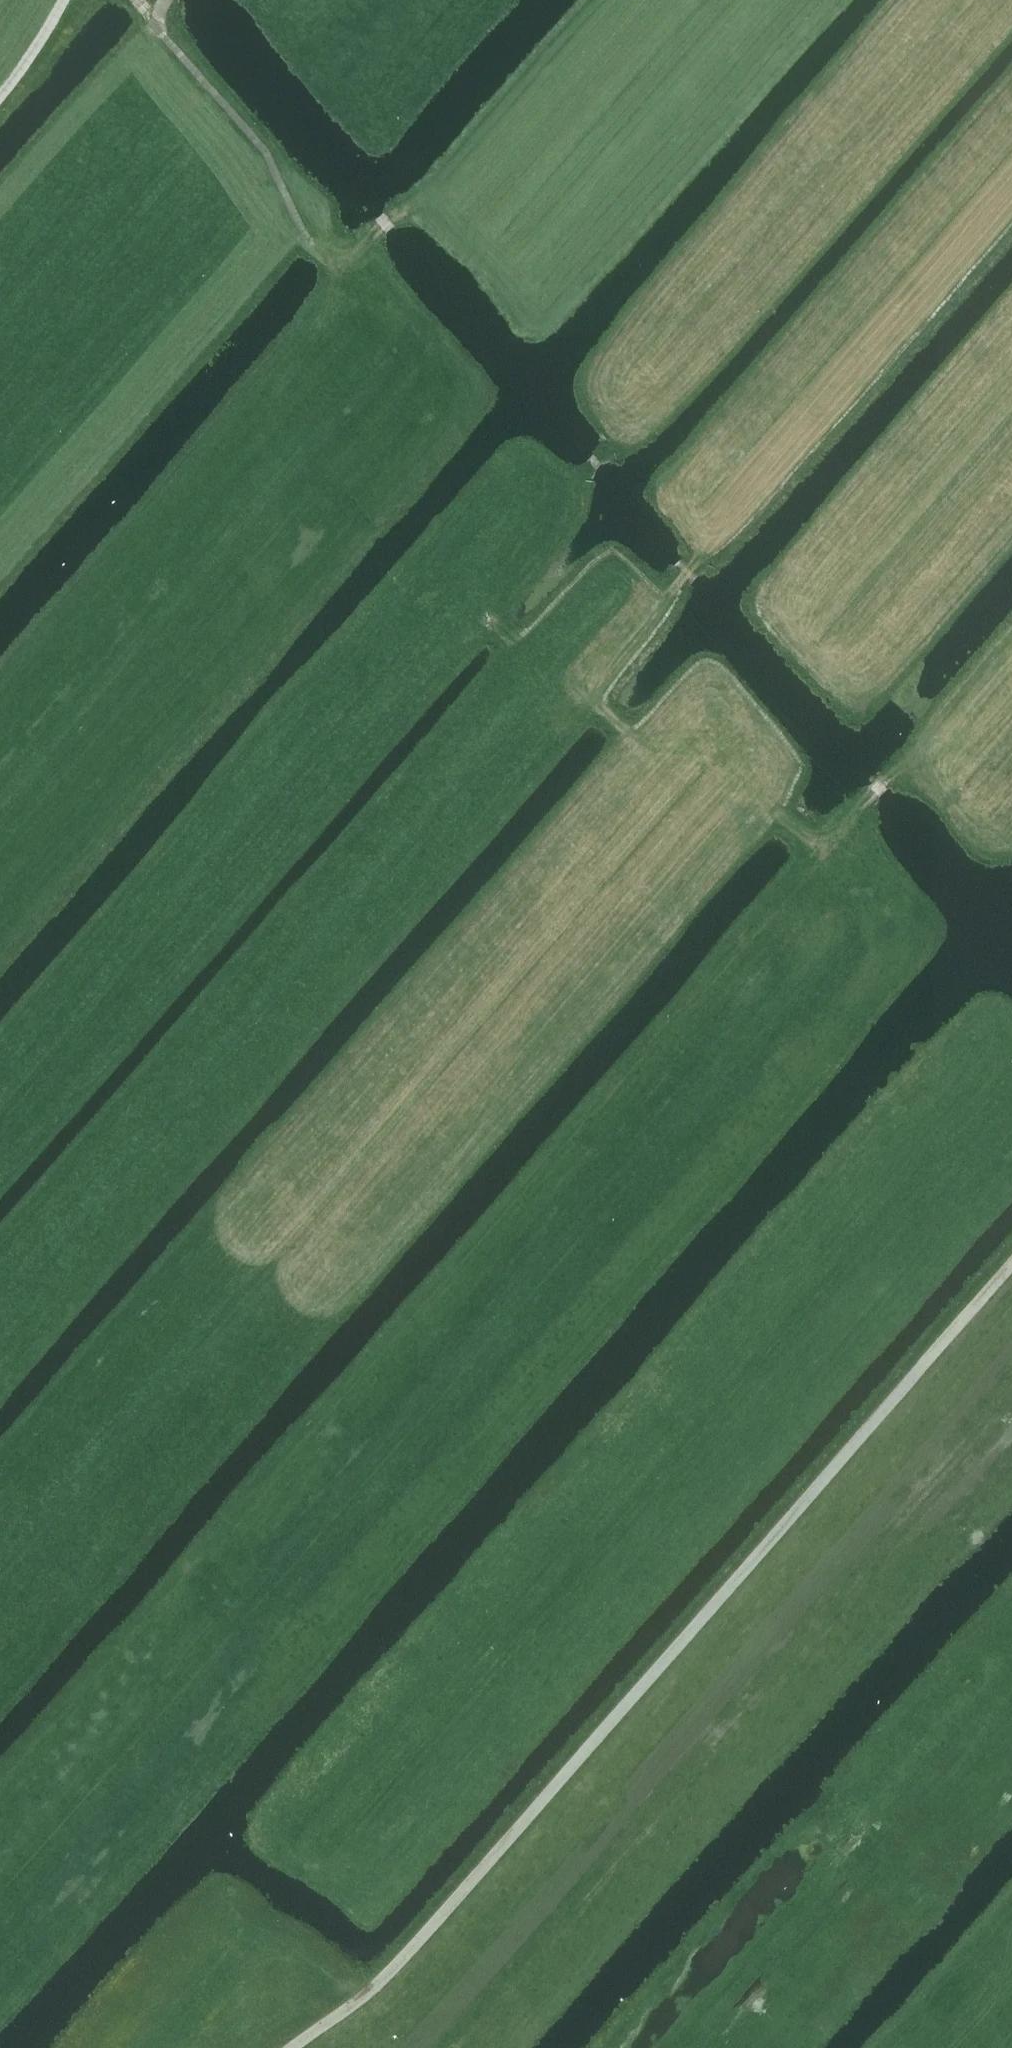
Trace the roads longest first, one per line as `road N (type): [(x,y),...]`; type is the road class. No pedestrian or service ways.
road 1 (track): [(291,2047),(372,1988),(1011,1266)]
road 2 (track): [(628,0),(505,145),(439,195),(402,209),(337,265),(307,241),(255,132),(159,21),(165,0)]

